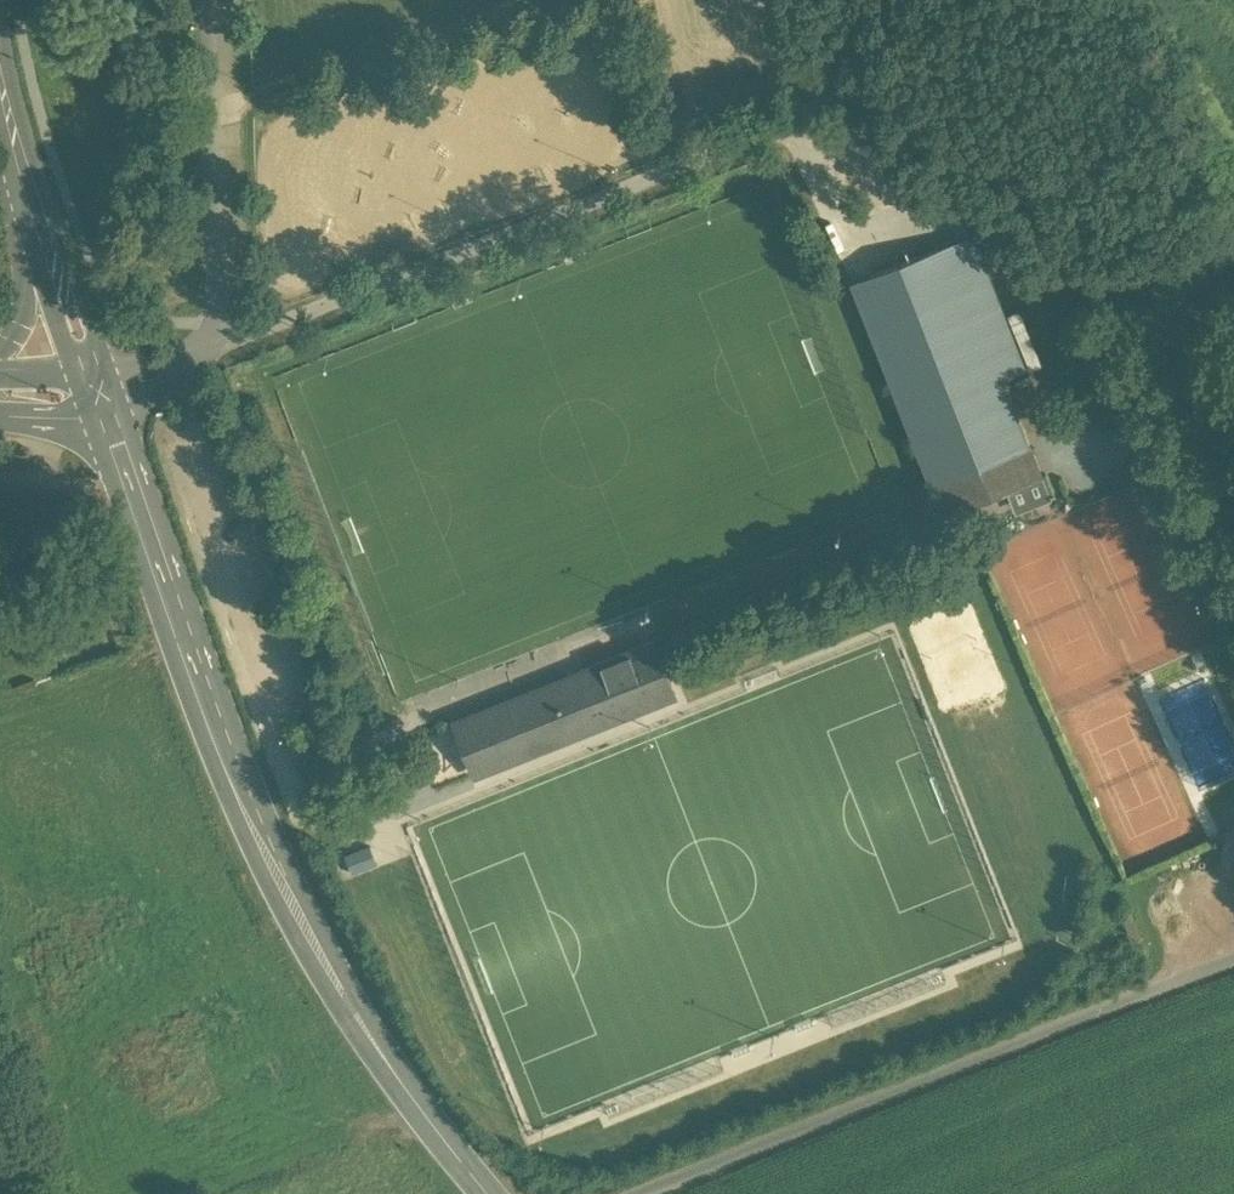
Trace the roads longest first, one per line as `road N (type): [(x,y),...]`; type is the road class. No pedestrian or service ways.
road 1 (secondary): [(96,390),(296,911),(403,1083),(491,1193)]
road 2 (unclassified): [(1233,955),(633,1193)]
road 3 (tertiary): [(44,226),(0,57)]
road 4 (tertiary): [(96,390),(44,226)]
road 5 (unclassified): [(217,340),(96,390)]
road 6 (secondary): [(44,226),(31,295),(0,340)]

